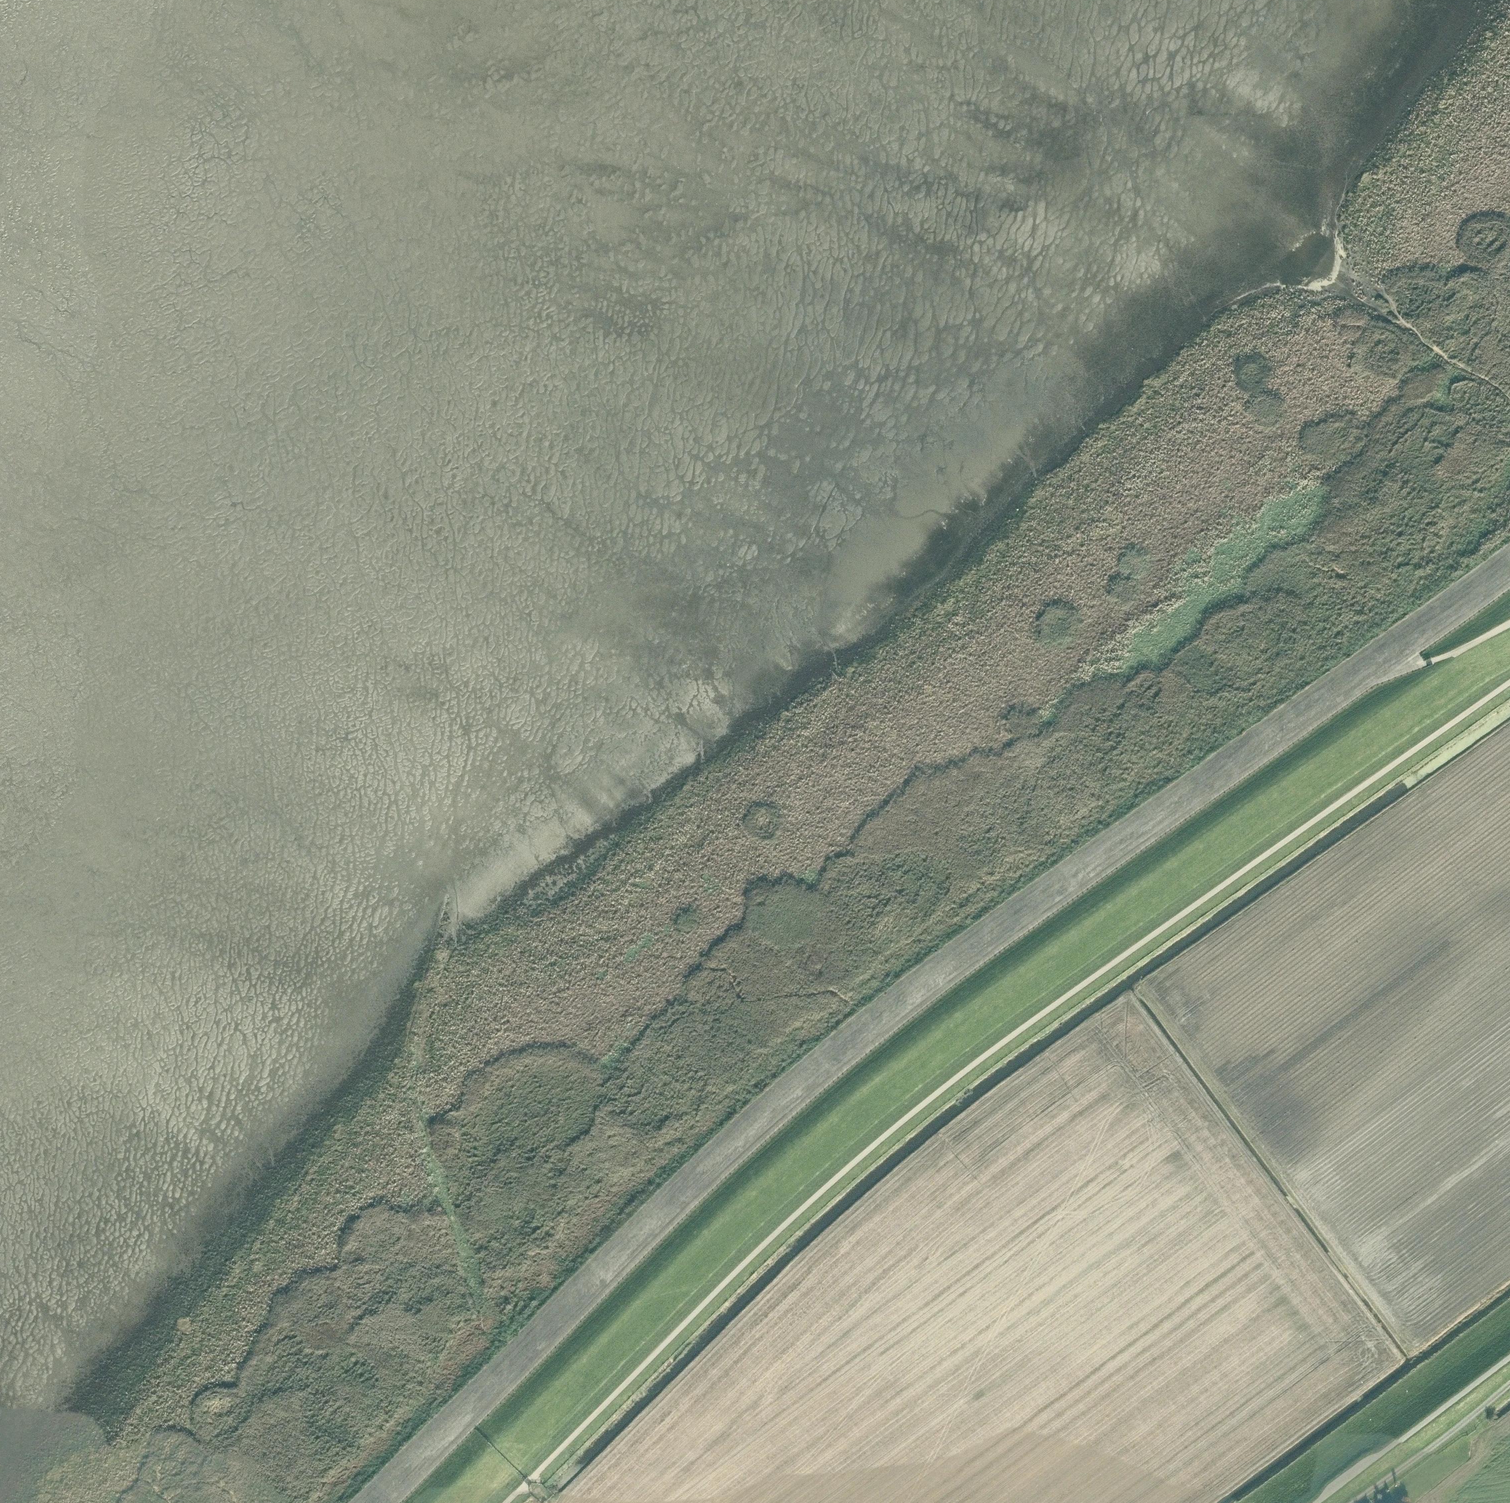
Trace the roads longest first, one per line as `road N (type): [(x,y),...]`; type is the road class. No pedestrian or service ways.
road 1 (unclassified): [(507,1502),(782,1227),(912,1113),(1509,682)]
road 2 (unclassified): [(1318,1502),(1509,1356)]

